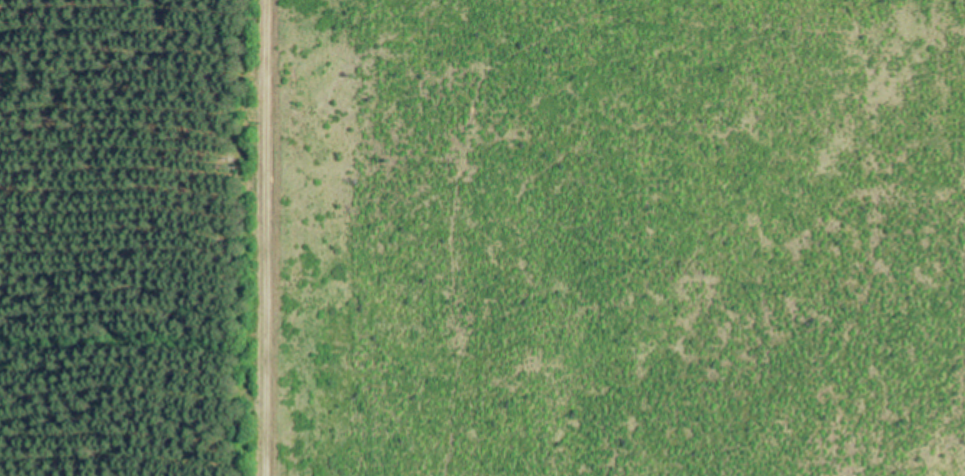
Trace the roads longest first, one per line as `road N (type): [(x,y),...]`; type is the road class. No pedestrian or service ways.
road 1 (track): [(253,475),(264,0)]

